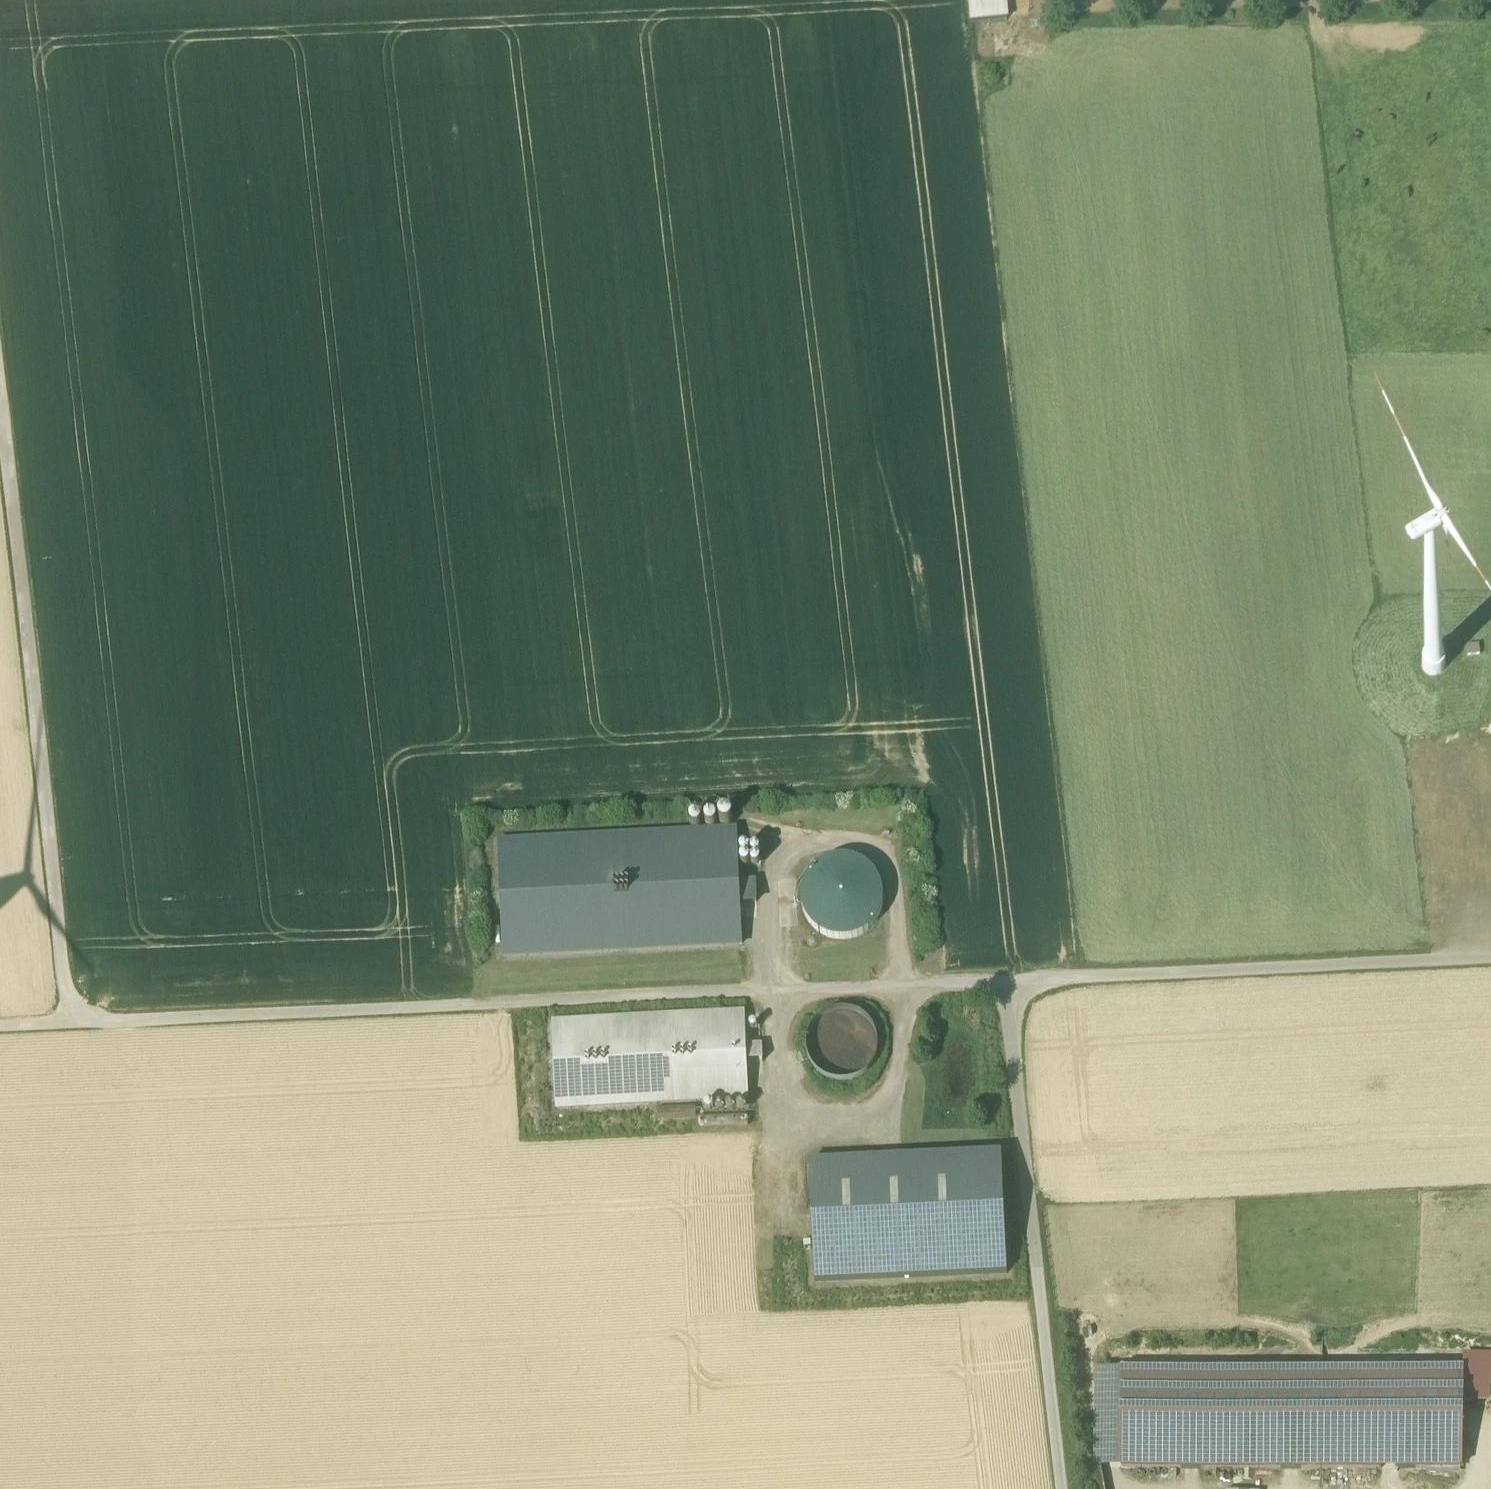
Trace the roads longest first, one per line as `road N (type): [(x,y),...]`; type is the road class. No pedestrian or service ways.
road 1 (track): [(71,1022),(1004,978)]
road 2 (track): [(0,407),(71,1022)]
road 3 (track): [(1004,978),(1062,1488)]
road 4 (track): [(1490,956),(1004,978)]

